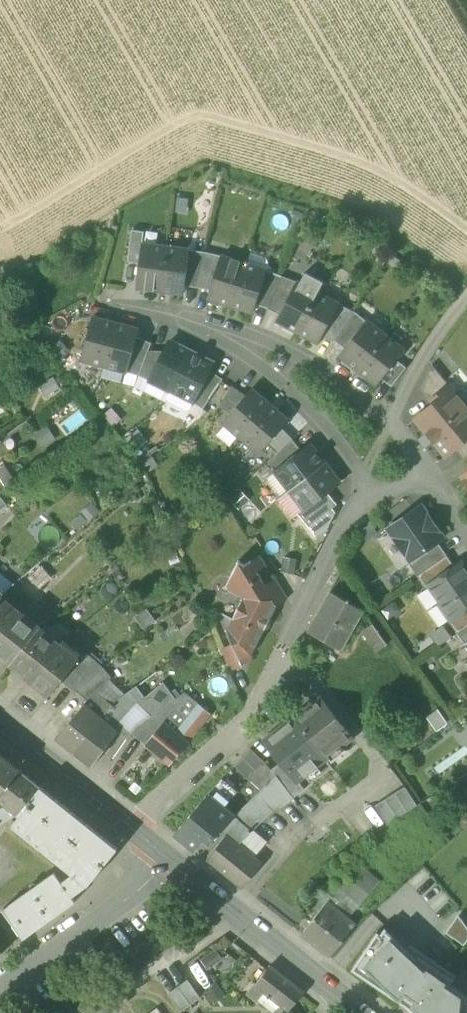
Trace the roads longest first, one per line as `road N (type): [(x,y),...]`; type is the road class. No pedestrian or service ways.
road 1 (residential): [(134,828),(252,719),(365,476)]
road 2 (tertiary): [(362,1012),(159,849)]
road 3 (residential): [(0,984),(97,915),(159,849)]
road 4 (residential): [(244,346),(365,476)]
road 5 (tertiary): [(134,828),(0,724)]
road 6 (residential): [(244,346),(302,358),(390,423)]
road 7 (residential): [(466,297),(427,342),(390,423)]

